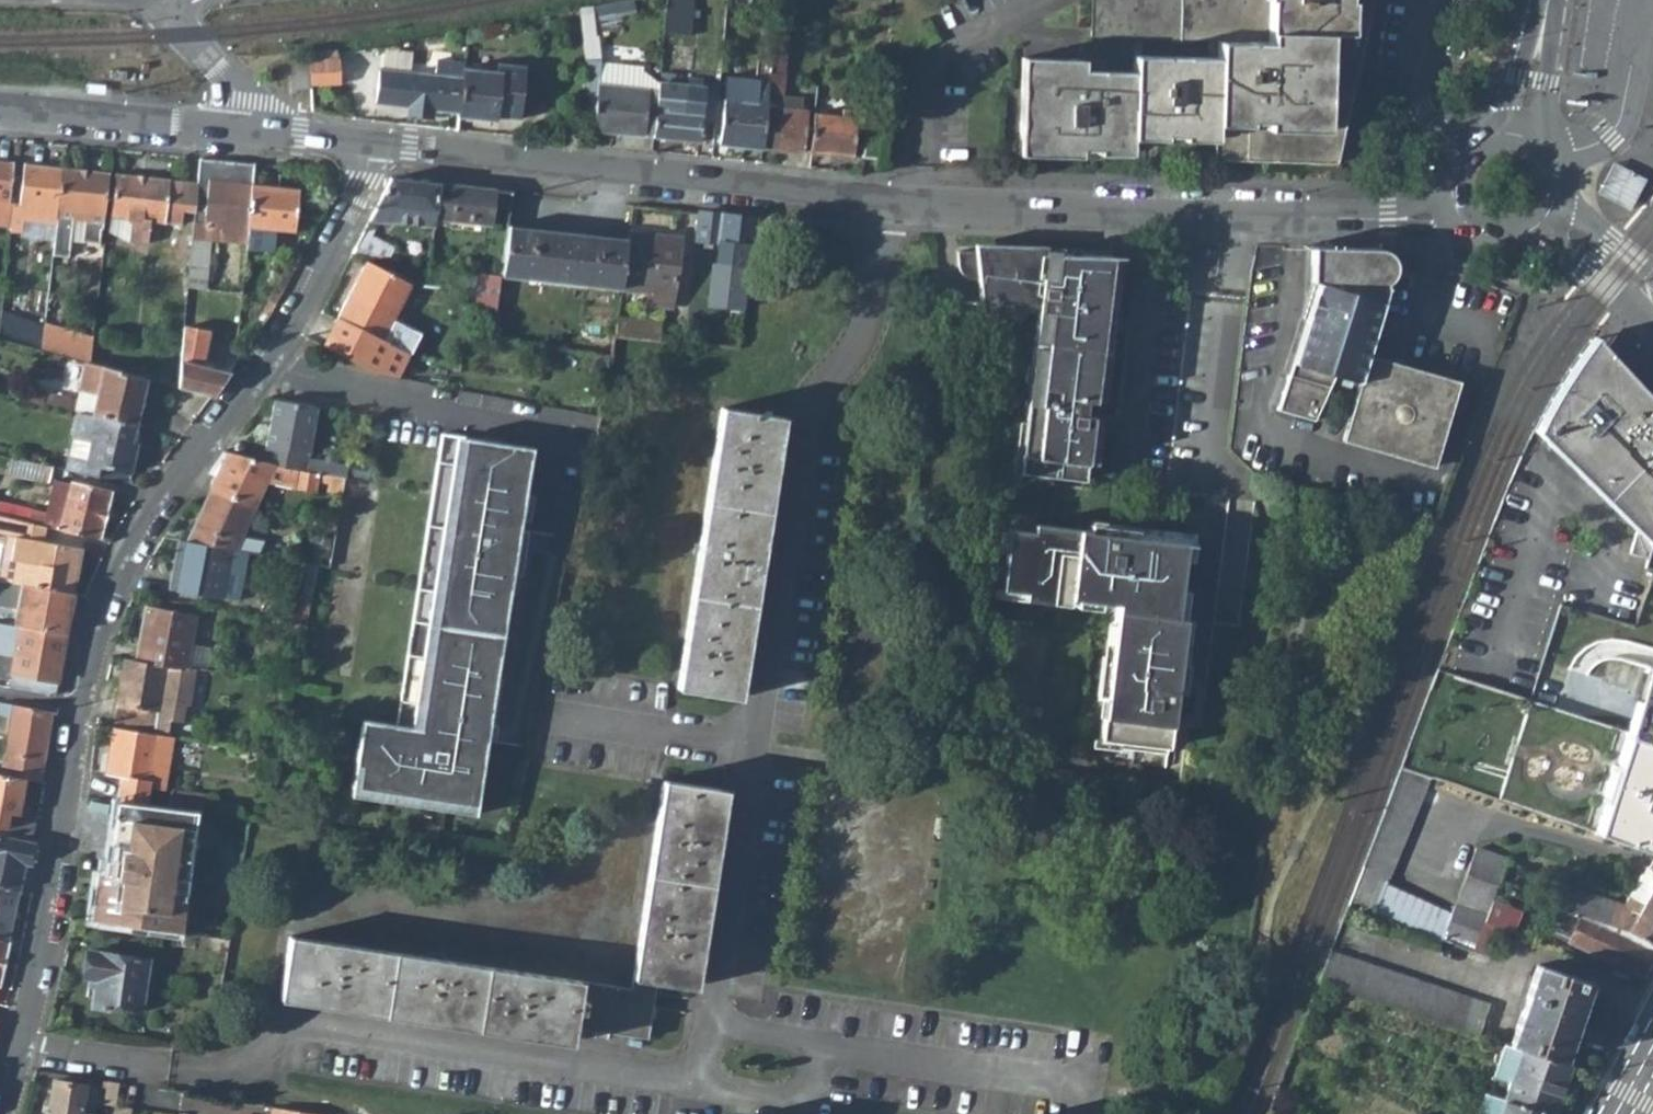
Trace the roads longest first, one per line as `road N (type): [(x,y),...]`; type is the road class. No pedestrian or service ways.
road 1 (residential): [(698,1085),(325,1025),(298,1026),(241,1071),(216,1073),(22,1045)]
road 2 (residential): [(372,142),(283,337),(128,547),(88,650),(80,707)]
road 3 (residential): [(887,199),(867,330),(819,392),(801,438),(753,746)]
road 4 (tertiary): [(1450,209),(1385,216),(887,199)]
road 5 (tertiary): [(887,199),(372,142)]
road 6 (residential): [(80,707),(22,1045)]
road 7 (residential): [(836,1040),(1092,1086),(1088,1113)]
road 8 (residential): [(753,746),(710,1015)]
road 9 (tertiary): [(250,128),(0,104)]
road 10 (residential): [(753,746),(555,717)]
road 11 (residential): [(250,128),(246,99),(157,5)]
road 12 (tertiary): [(1518,126),(1488,126),(1459,145),(1445,173),(1450,209)]
road 13 (tertiary): [(1546,0),(1518,126)]
road 14 (residential): [(824,1111),(698,1085)]
road 15 (residential): [(710,1015),(836,1040)]
road 16 (tertiary): [(1652,297),(1611,259),(1551,224)]
road 17 (tertiary): [(1551,224),(1565,194),(1562,165),(1547,141),(1518,126)]
road 18 (tertiary): [(372,142),(250,128)]
road 19 (tertiary): [(1450,209),(1469,233),(1497,244),(1527,241),(1551,224)]

